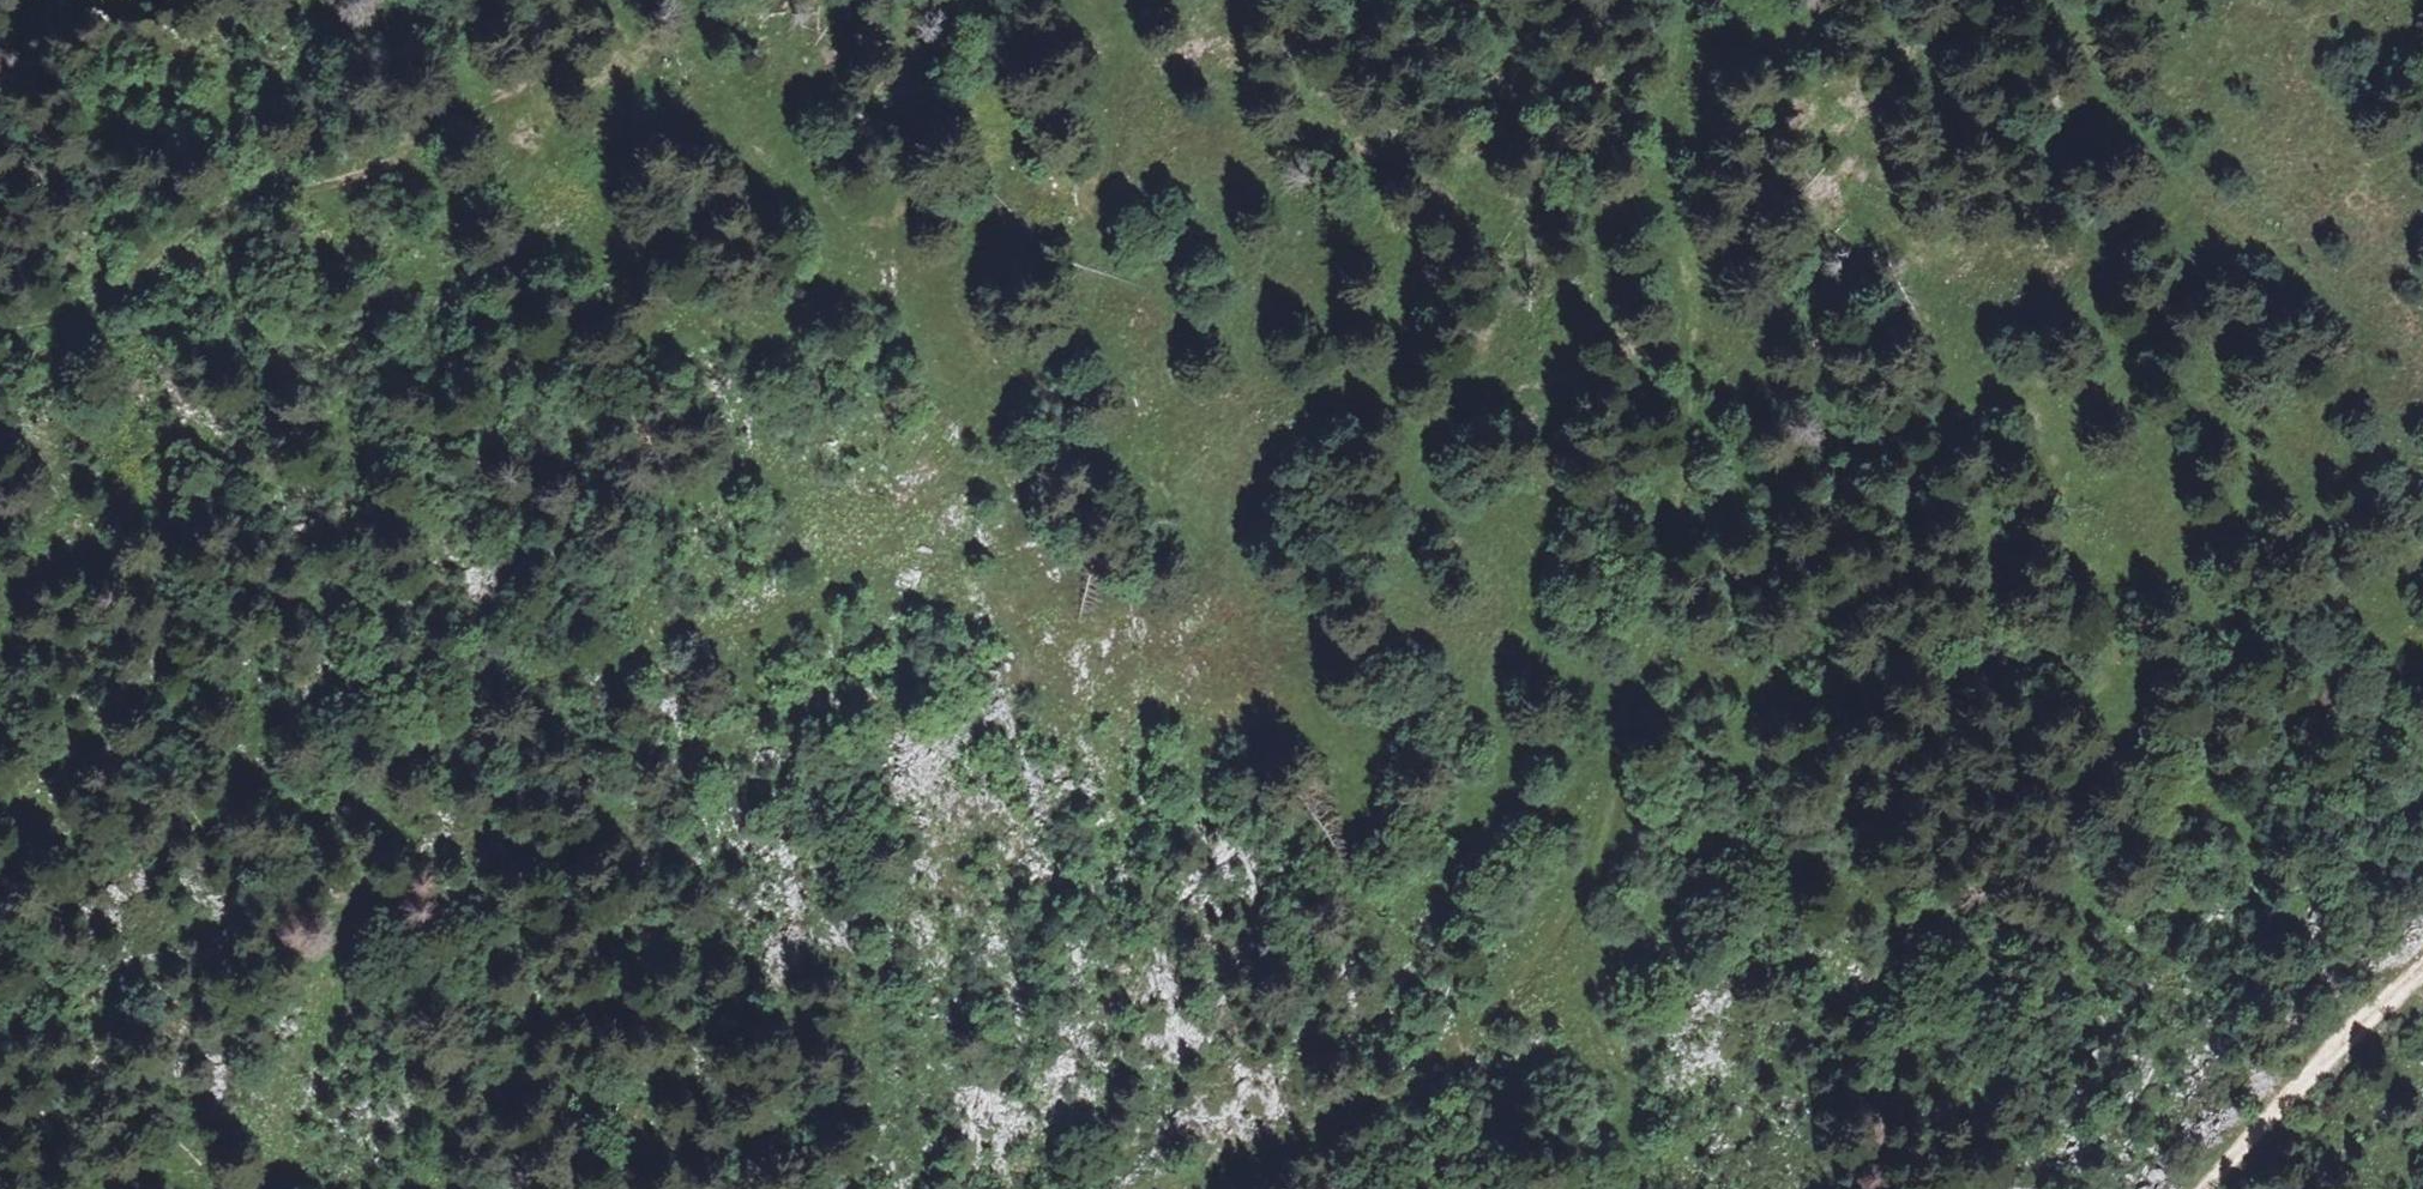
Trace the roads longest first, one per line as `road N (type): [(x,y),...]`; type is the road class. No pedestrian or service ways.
road 1 (track): [(257,1188),(392,784),(449,708),(527,674),(719,629),(830,584),(957,469),(1077,333),(1134,42),(1152,0)]
road 2 (track): [(1178,1188),(1424,1084),(1537,956),(1598,851),(1665,579),(1692,392),(1673,168),(1686,0)]
road 3 (track): [(654,0),(359,169),(274,184),(217,207),(154,261),(79,310),(0,320)]
road 4 (track): [(2053,0),(2102,91),(2184,187),(2227,226),(2422,362)]
road 5 (track): [(2213,1188),(2272,1118),(2422,973)]

